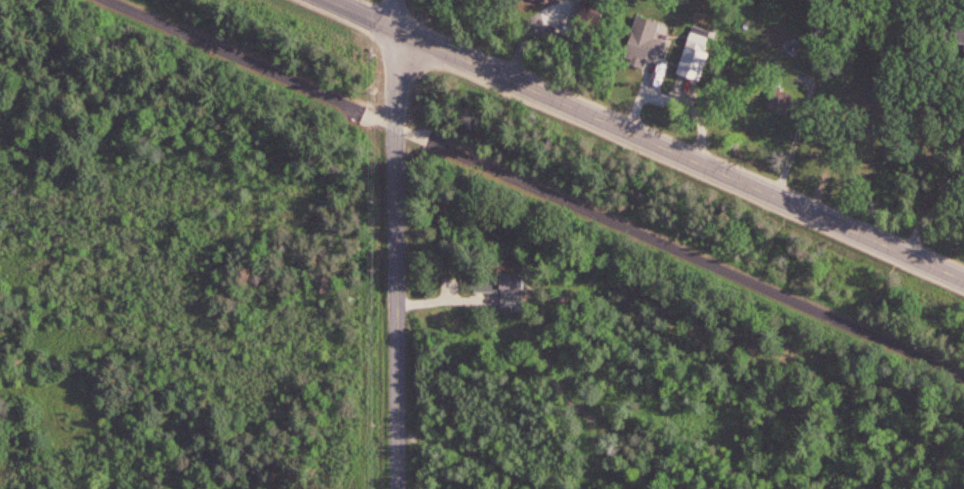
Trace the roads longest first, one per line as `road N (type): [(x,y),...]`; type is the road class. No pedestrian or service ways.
road 1 (tertiary): [(963,280),(328,0)]
road 2 (residential): [(397,488),(398,0)]

